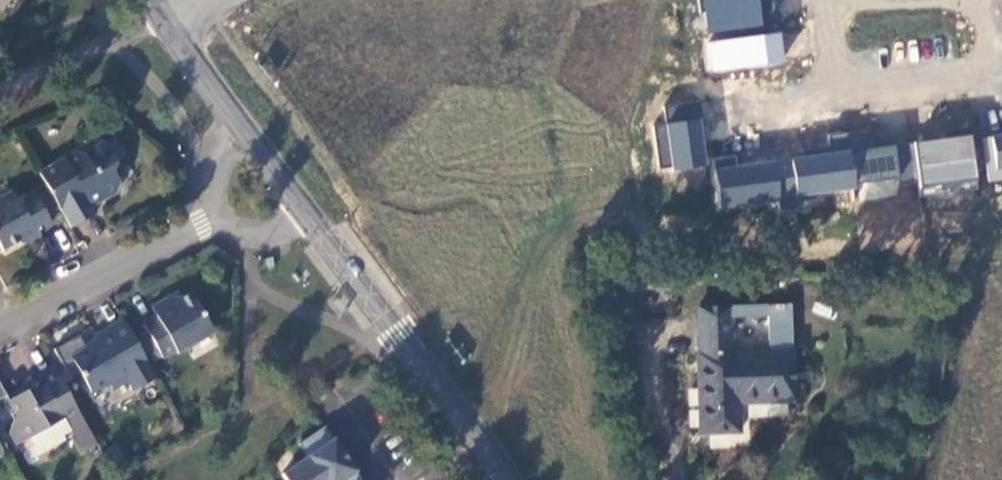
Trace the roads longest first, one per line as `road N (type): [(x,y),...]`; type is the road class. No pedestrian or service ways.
road 1 (residential): [(839,82),(859,88),(970,81),(987,69),(983,20),(959,1),(836,0)]
road 2 (tertiary): [(506,479),(319,217)]
road 3 (residential): [(0,333),(217,219)]
road 4 (residential): [(170,25),(120,40),(0,98)]
road 5 (tertiary): [(262,147),(170,25)]

